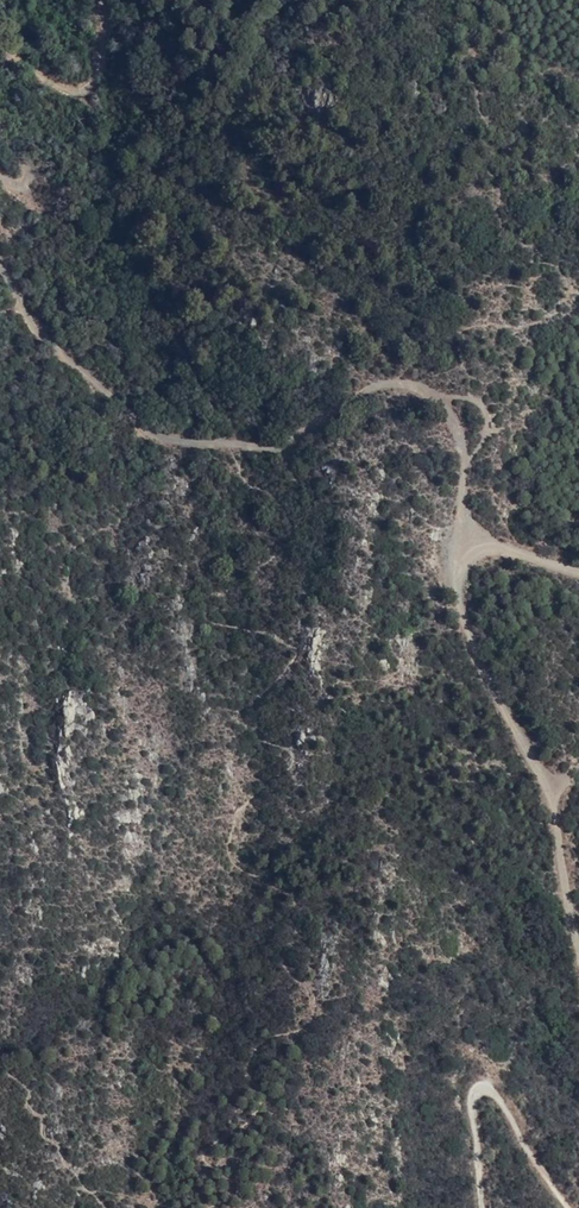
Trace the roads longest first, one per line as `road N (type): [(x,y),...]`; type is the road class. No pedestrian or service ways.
road 1 (track): [(0,261),(88,376),(183,444),(254,442),(304,428),(354,396),(418,386),(454,425),(463,577)]
road 2 (track): [(463,577),(473,641),(546,798),(578,960)]
road 3 (track): [(571,1207),(494,1081),(480,1083),(474,1098),(486,1207)]
road 4 (track): [(114,0),(105,54),(87,86),(0,33)]
road 5 (track): [(578,574),(513,544),(488,543),(463,577)]

